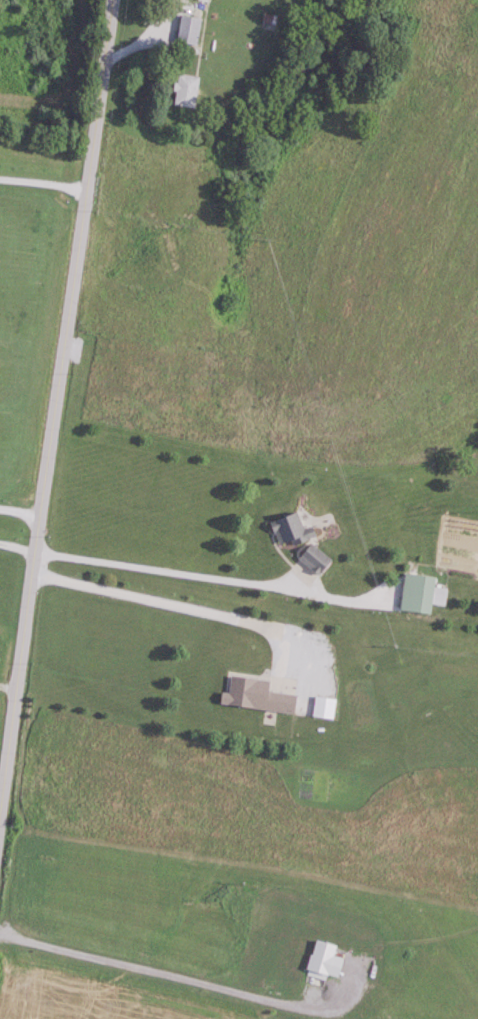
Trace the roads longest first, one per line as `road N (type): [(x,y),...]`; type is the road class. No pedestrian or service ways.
road 1 (residential): [(114,0),(0,823)]

